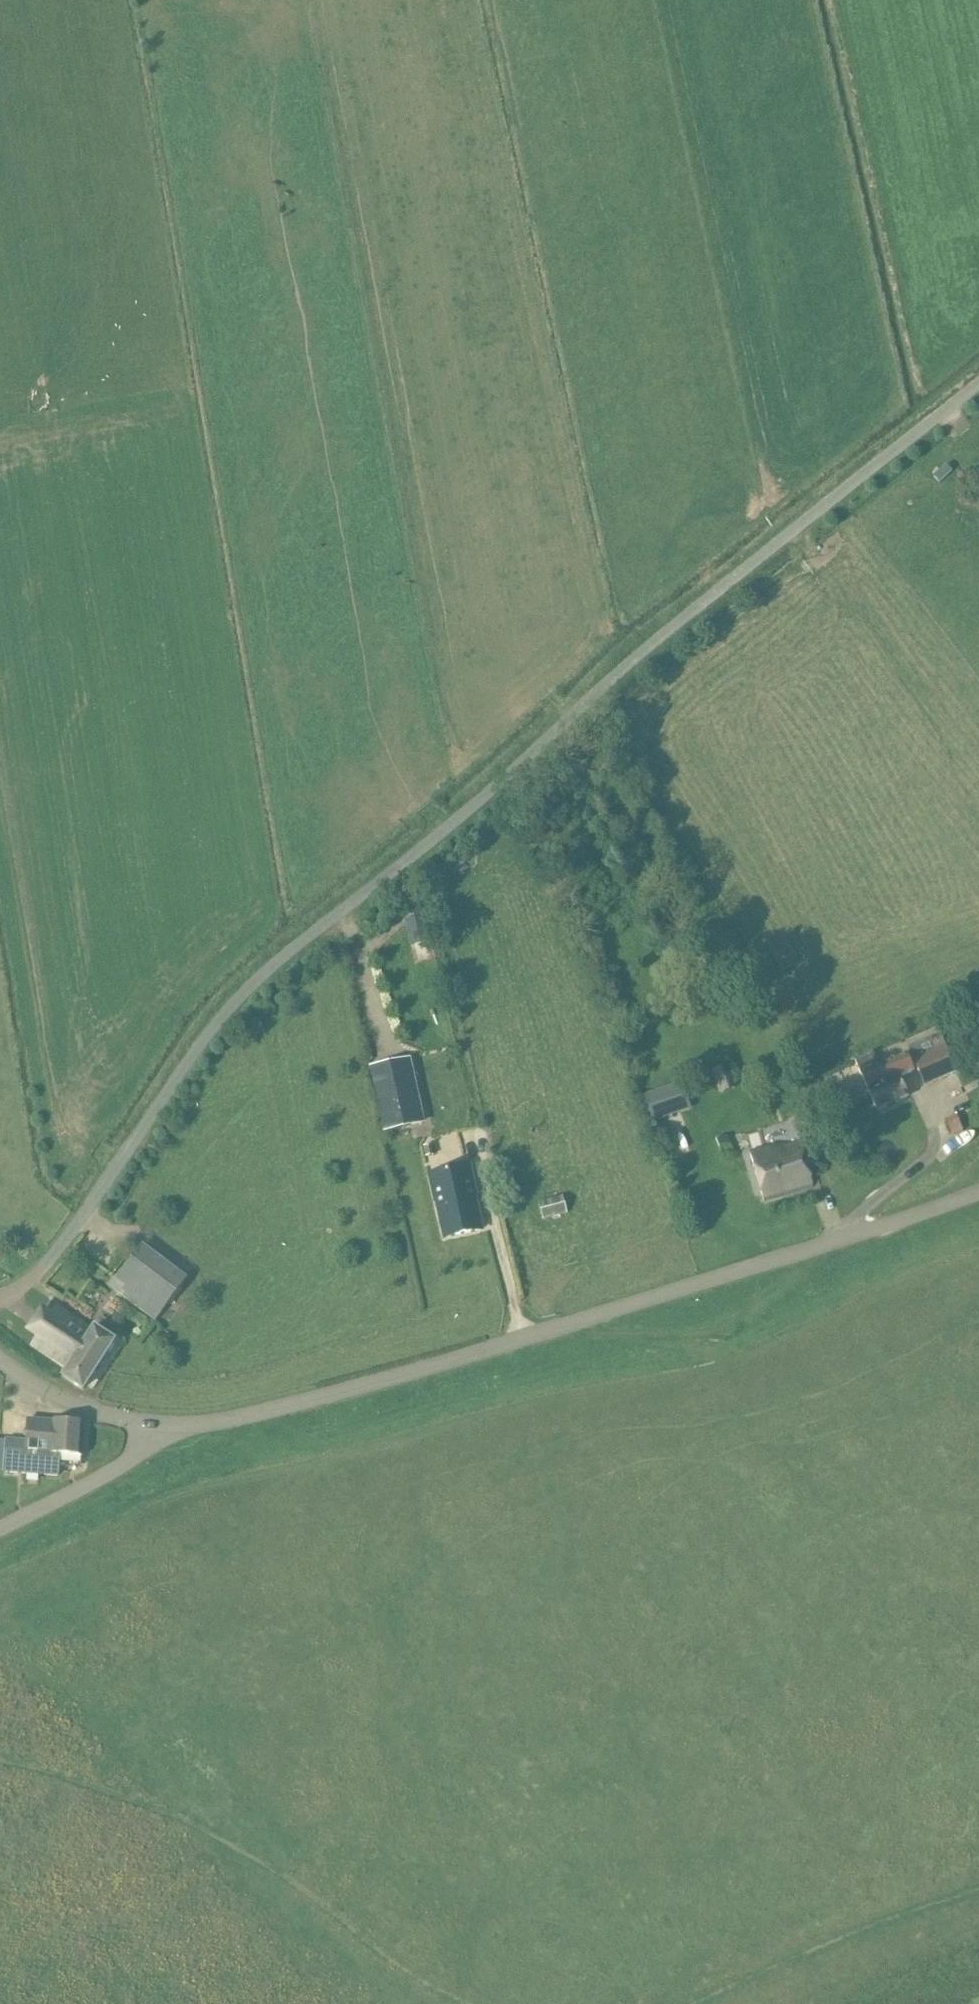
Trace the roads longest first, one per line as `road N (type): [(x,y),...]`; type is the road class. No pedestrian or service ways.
road 1 (unclassified): [(0,1296),(43,1268),(195,1051),(272,967),(421,848),(615,676),(978,386)]
road 2 (tertiary): [(152,1423),(227,1423),(276,1410),(978,1191)]
road 3 (unclassified): [(0,1527),(123,1468),(152,1423)]
road 4 (tertiary): [(152,1423),(94,1411),(0,1362)]

